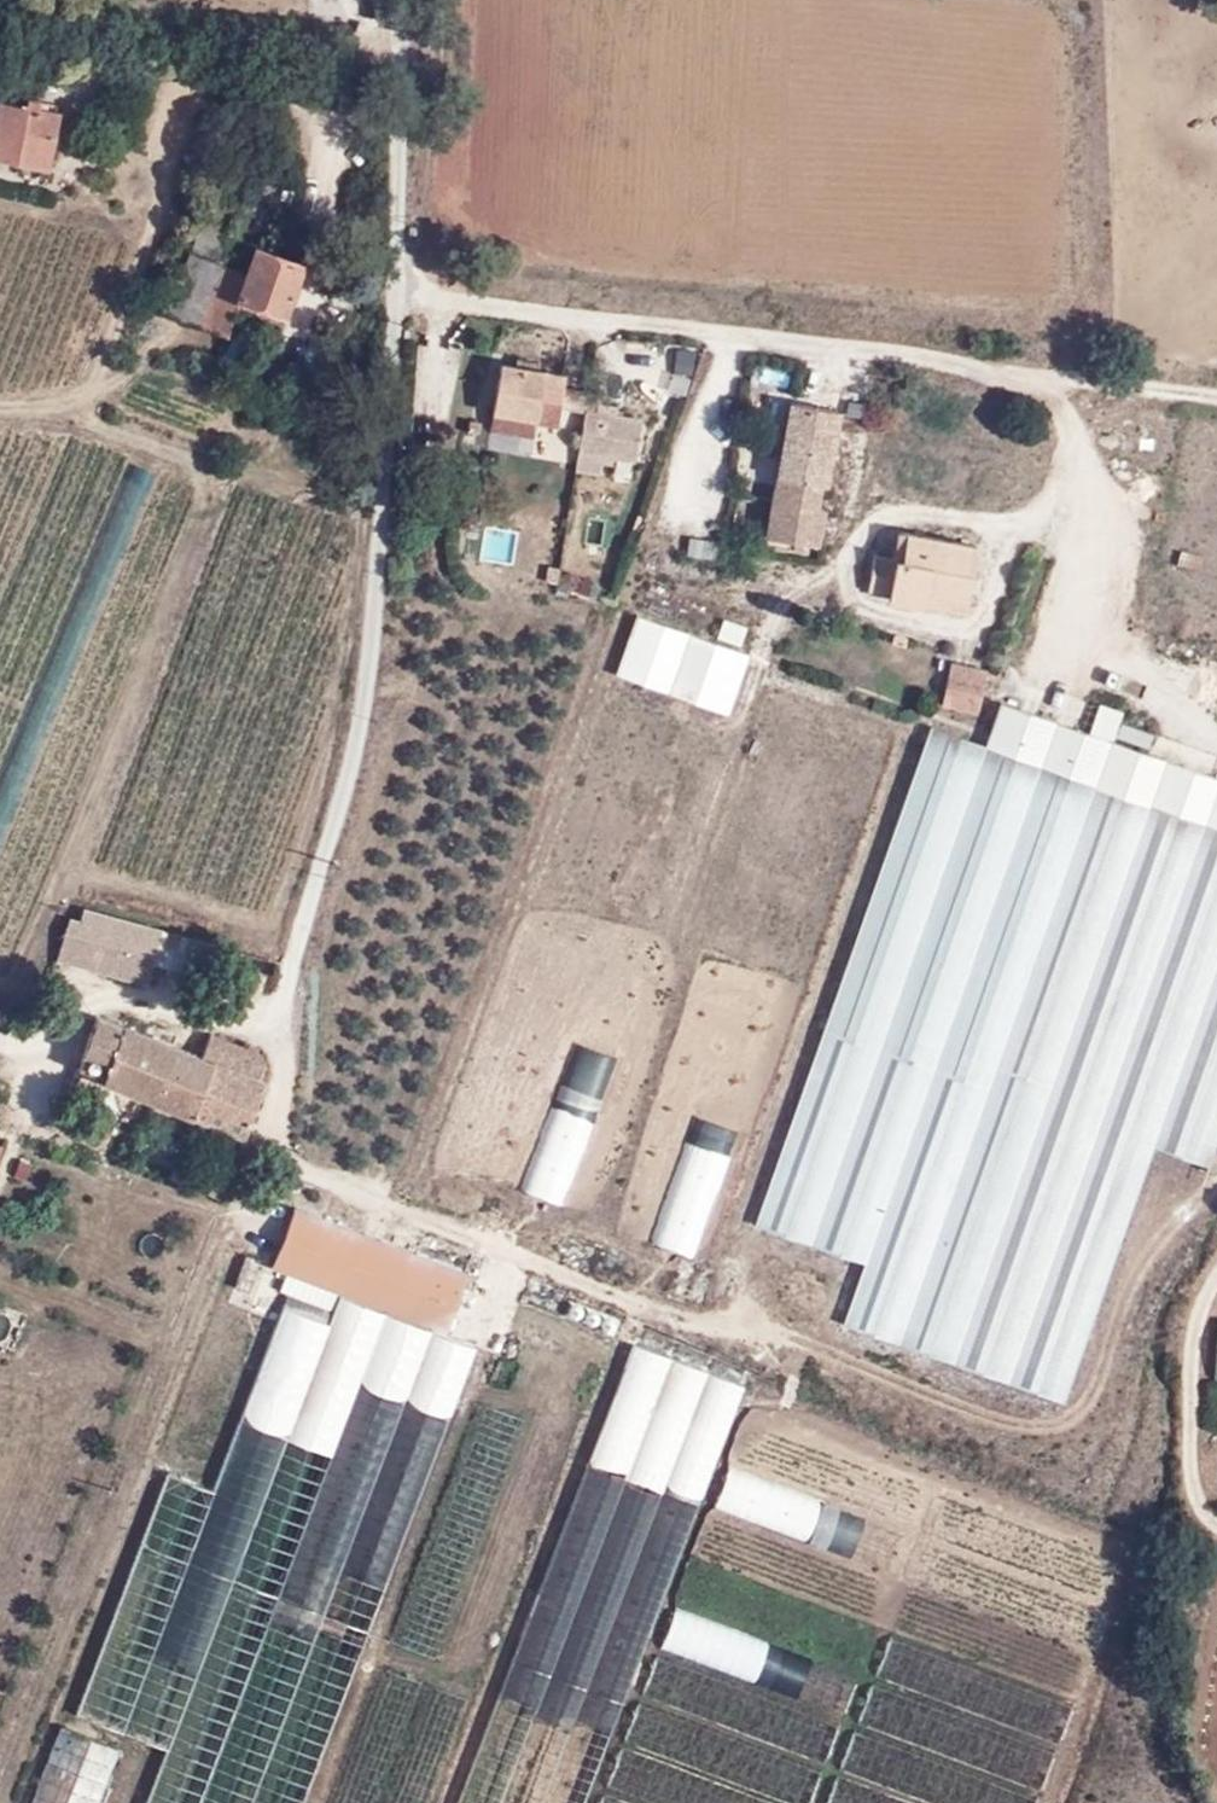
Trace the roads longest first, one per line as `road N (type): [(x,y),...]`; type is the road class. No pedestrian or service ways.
road 1 (unclassified): [(285,1024),(369,700),(407,286),(401,0)]
road 2 (unclassified): [(0,1040),(29,1051),(59,1039),(84,1003),(112,998),(180,1015),(211,1010),(254,1026),(285,1024)]
road 3 (unclassified): [(291,1161),(280,1132),(285,1024)]

